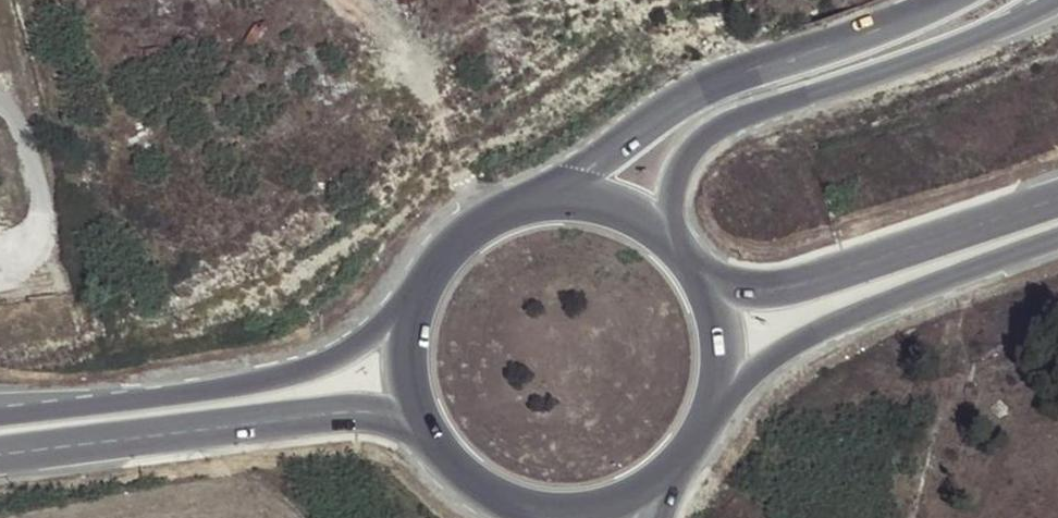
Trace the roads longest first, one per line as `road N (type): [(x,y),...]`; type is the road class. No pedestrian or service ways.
road 1 (primary): [(682,255),(682,172),(718,132),(762,108),(925,55),(1057,0)]
road 2 (primary): [(434,293),(361,349),(305,373),(0,415)]
road 3 (primary): [(0,465),(288,417),(357,418),(446,445)]
road 4 (primary): [(941,0),(681,102),(593,166),(554,208)]
road 5 (primary): [(712,415),(825,330),(1057,242)]
road 6 (primary): [(1057,200),(809,281),(729,281),(692,266)]
road 7 (primary): [(434,293),(419,371),(446,445)]
road 8 (primary): [(712,415),(722,338),(692,266)]
road 9 (primary): [(554,208),(487,232),(434,293)]
road 10 (primary): [(682,255),(645,226),(601,210),(554,208)]
road 11 (primary): [(525,503),(570,510),(614,504),(655,485)]

